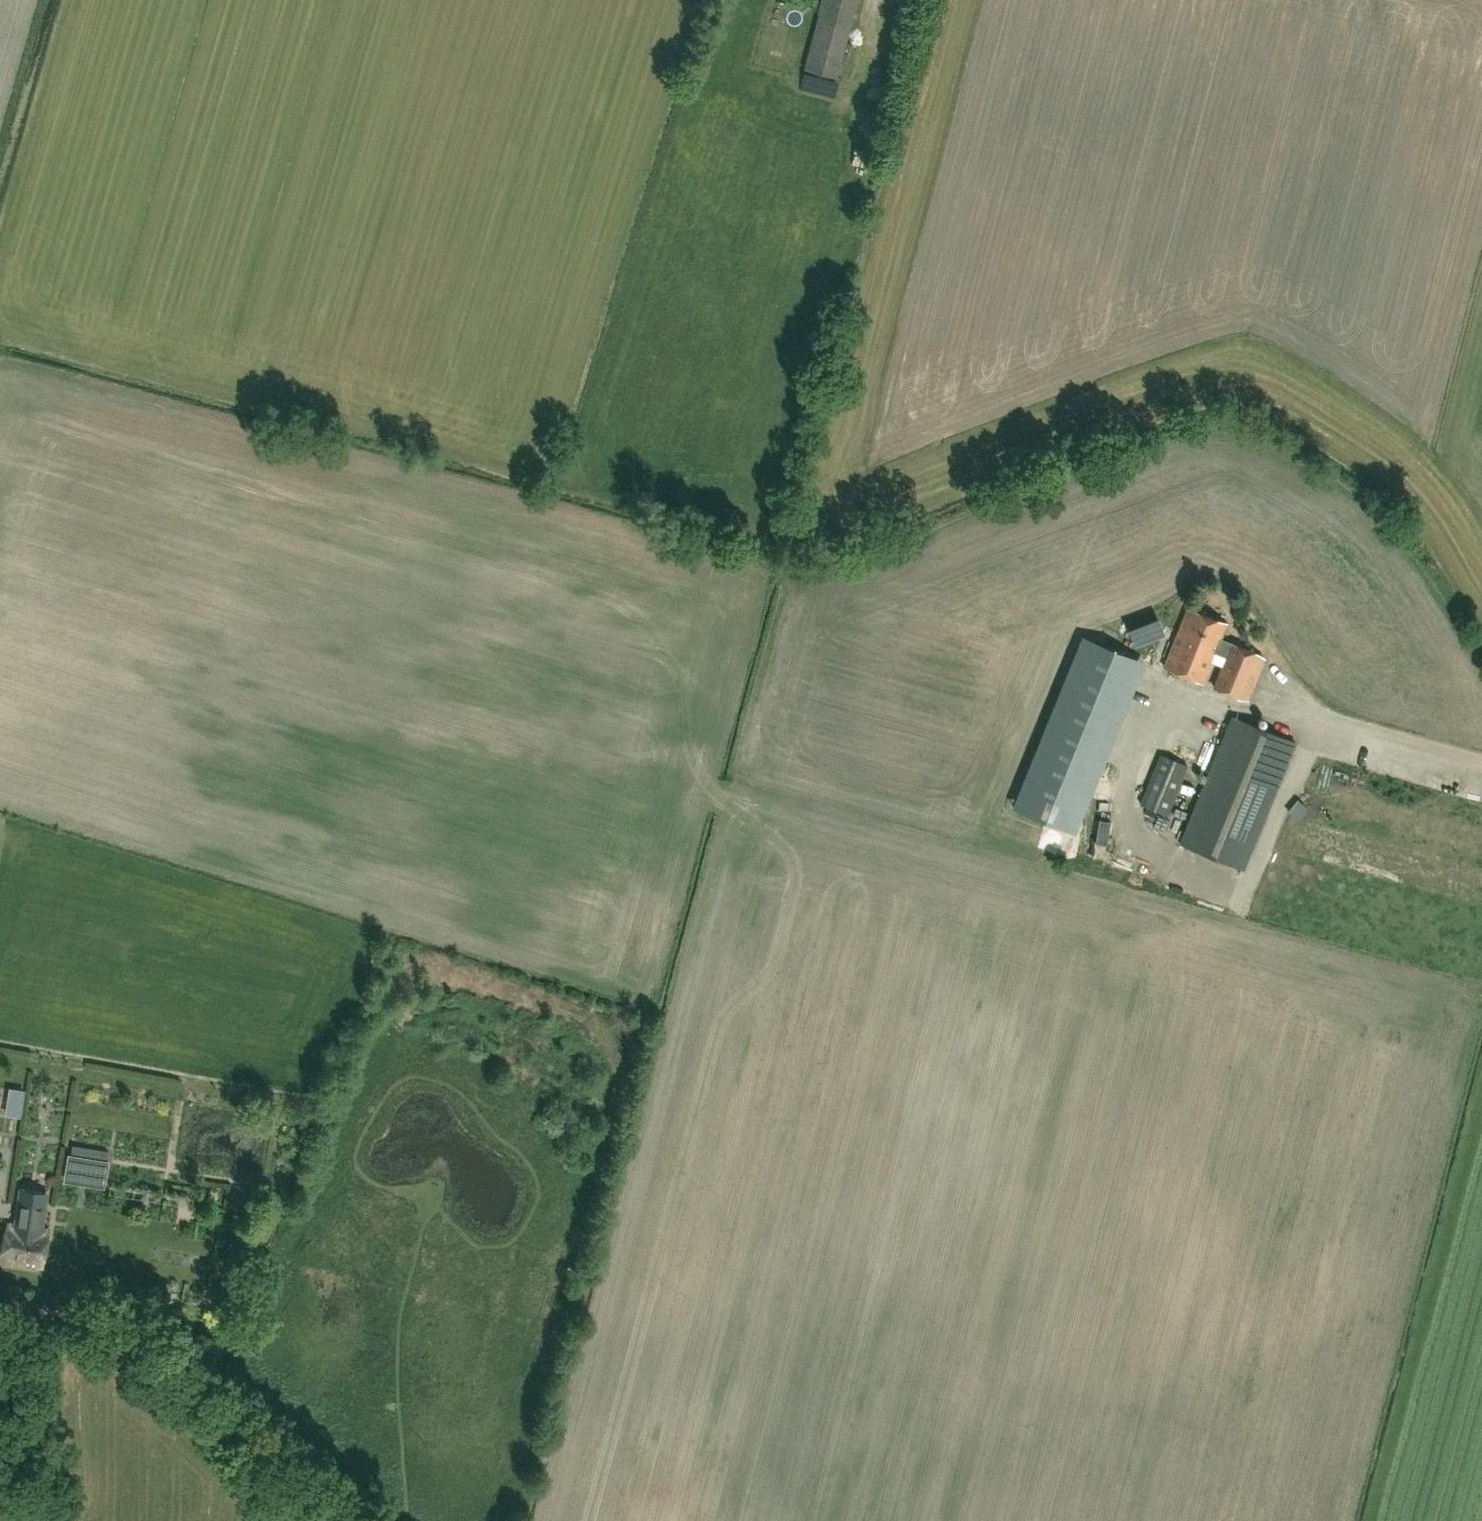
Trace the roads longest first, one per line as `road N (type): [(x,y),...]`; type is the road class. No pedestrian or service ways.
road 1 (unclassified): [(343,1520),(126,1327),(69,1304),(0,1297)]

